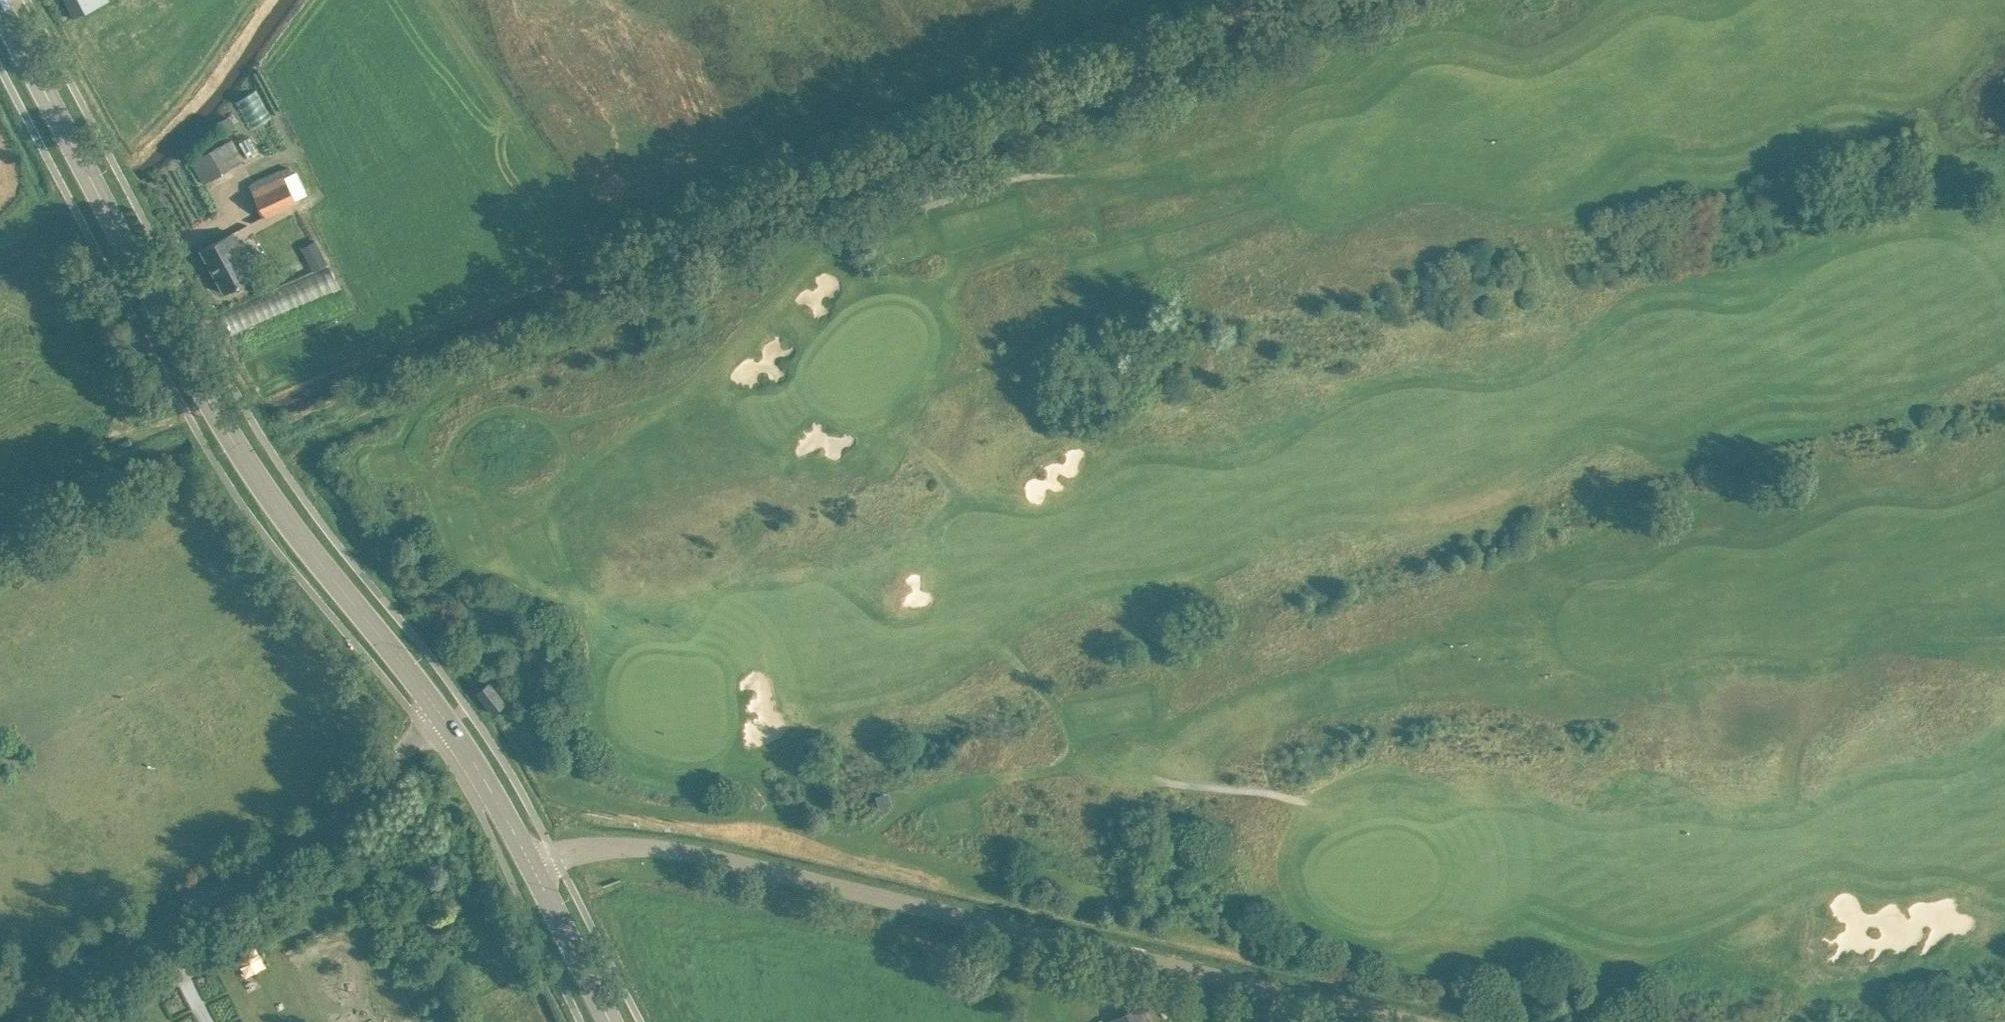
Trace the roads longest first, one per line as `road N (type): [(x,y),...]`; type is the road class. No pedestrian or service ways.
road 1 (unclassified): [(533,868),(580,847),(695,852),(1411,1021)]
road 2 (secondary): [(447,720),(259,485),(0,7)]
road 3 (track): [(580,847),(1316,1021)]
road 4 (unclassified): [(0,1008),(267,865),(342,815),(407,746),(447,720)]
road 5 (secondary): [(612,1021),(533,868)]
road 6 (secondary): [(533,868),(447,720)]

